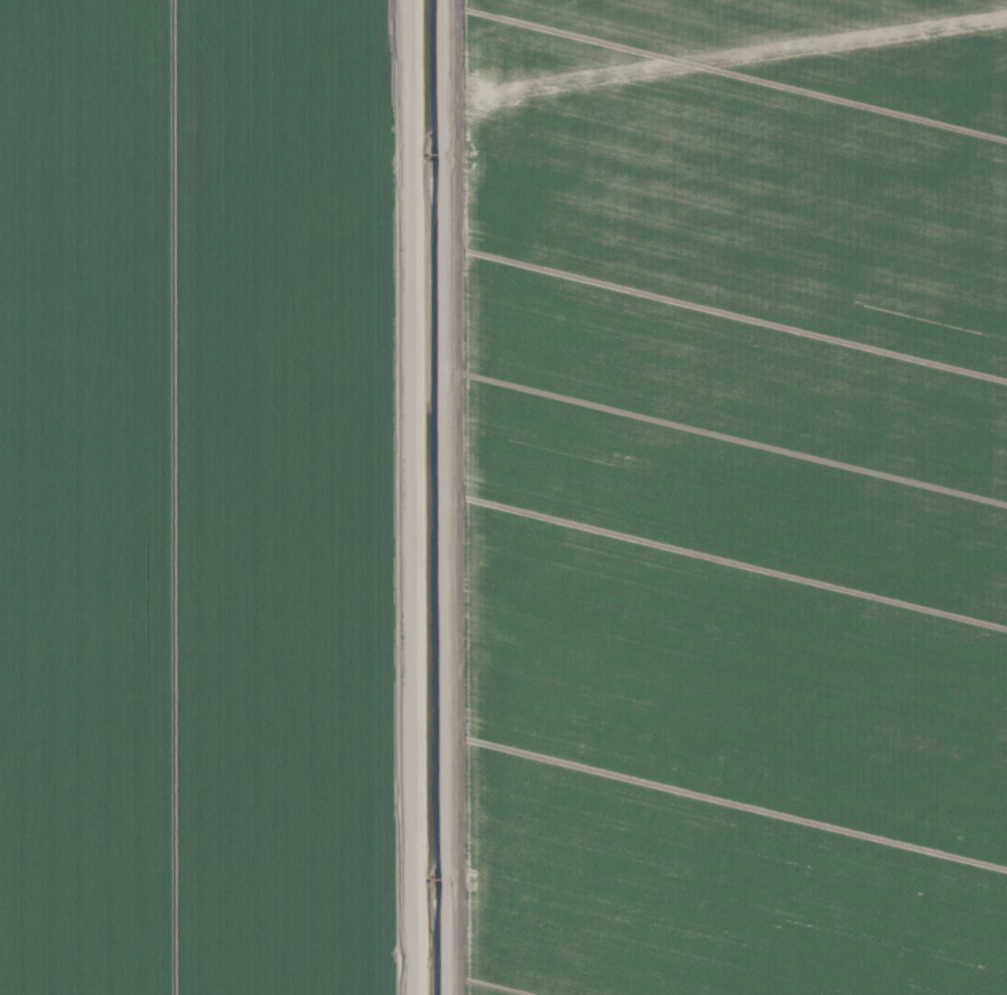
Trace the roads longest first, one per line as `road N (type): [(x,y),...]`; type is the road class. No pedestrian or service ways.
road 1 (track): [(412,994),(408,0)]

